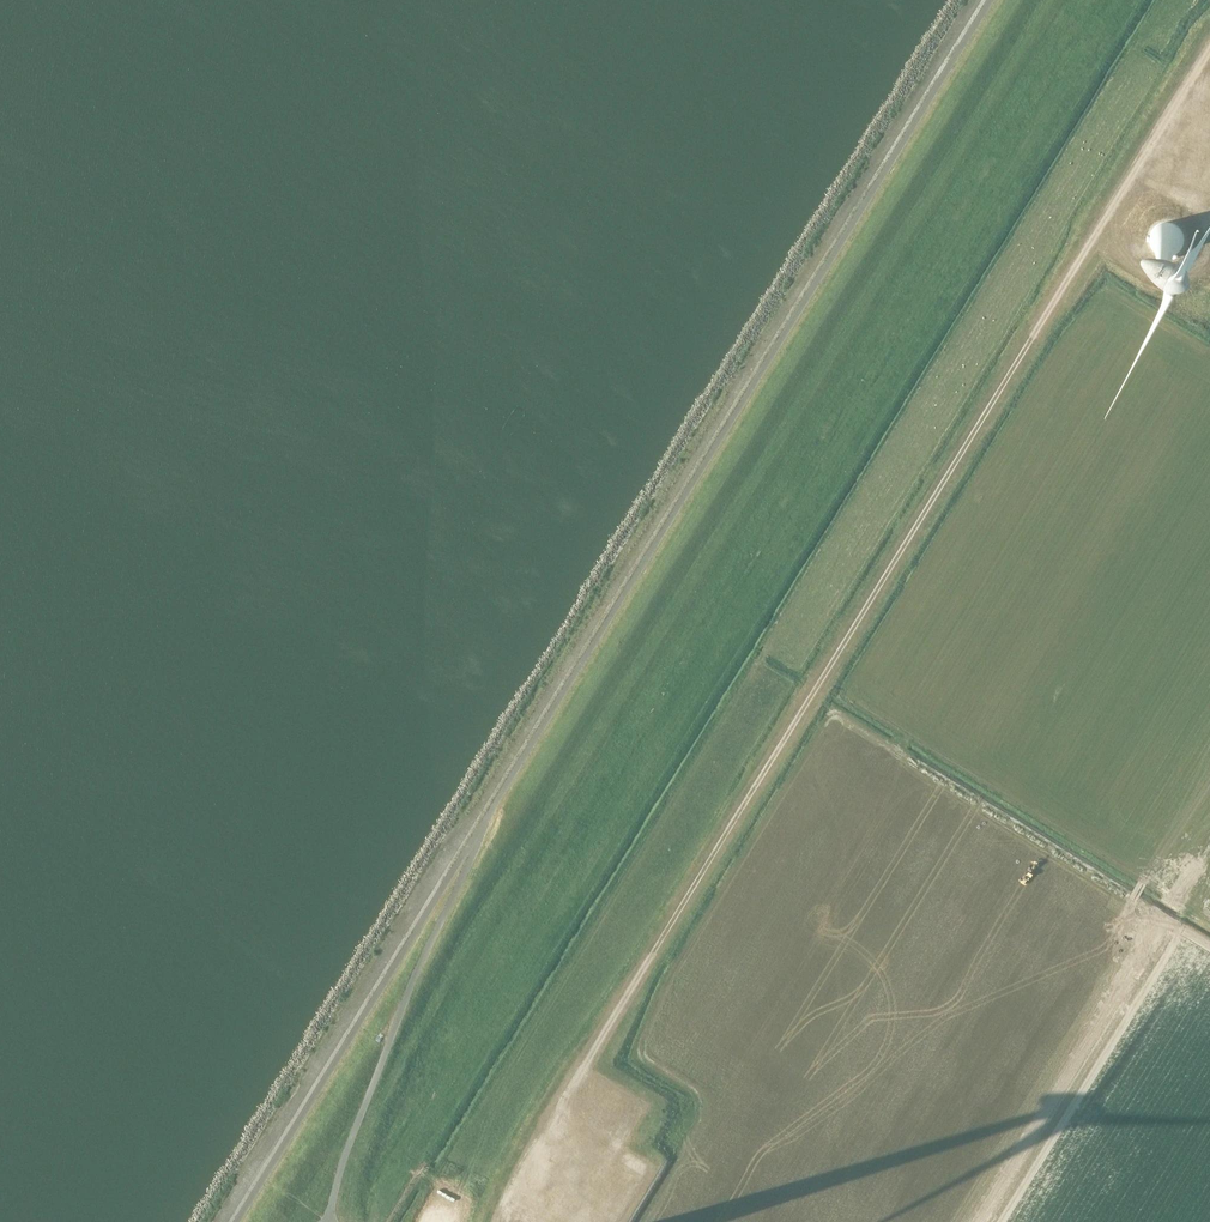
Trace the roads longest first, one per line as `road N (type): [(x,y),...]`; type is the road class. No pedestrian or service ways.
road 1 (unclassified): [(479,829),(990,0)]
road 2 (unclassified): [(236,1221),(479,829)]
road 3 (unclassified): [(325,1221),(409,987),(479,829)]

